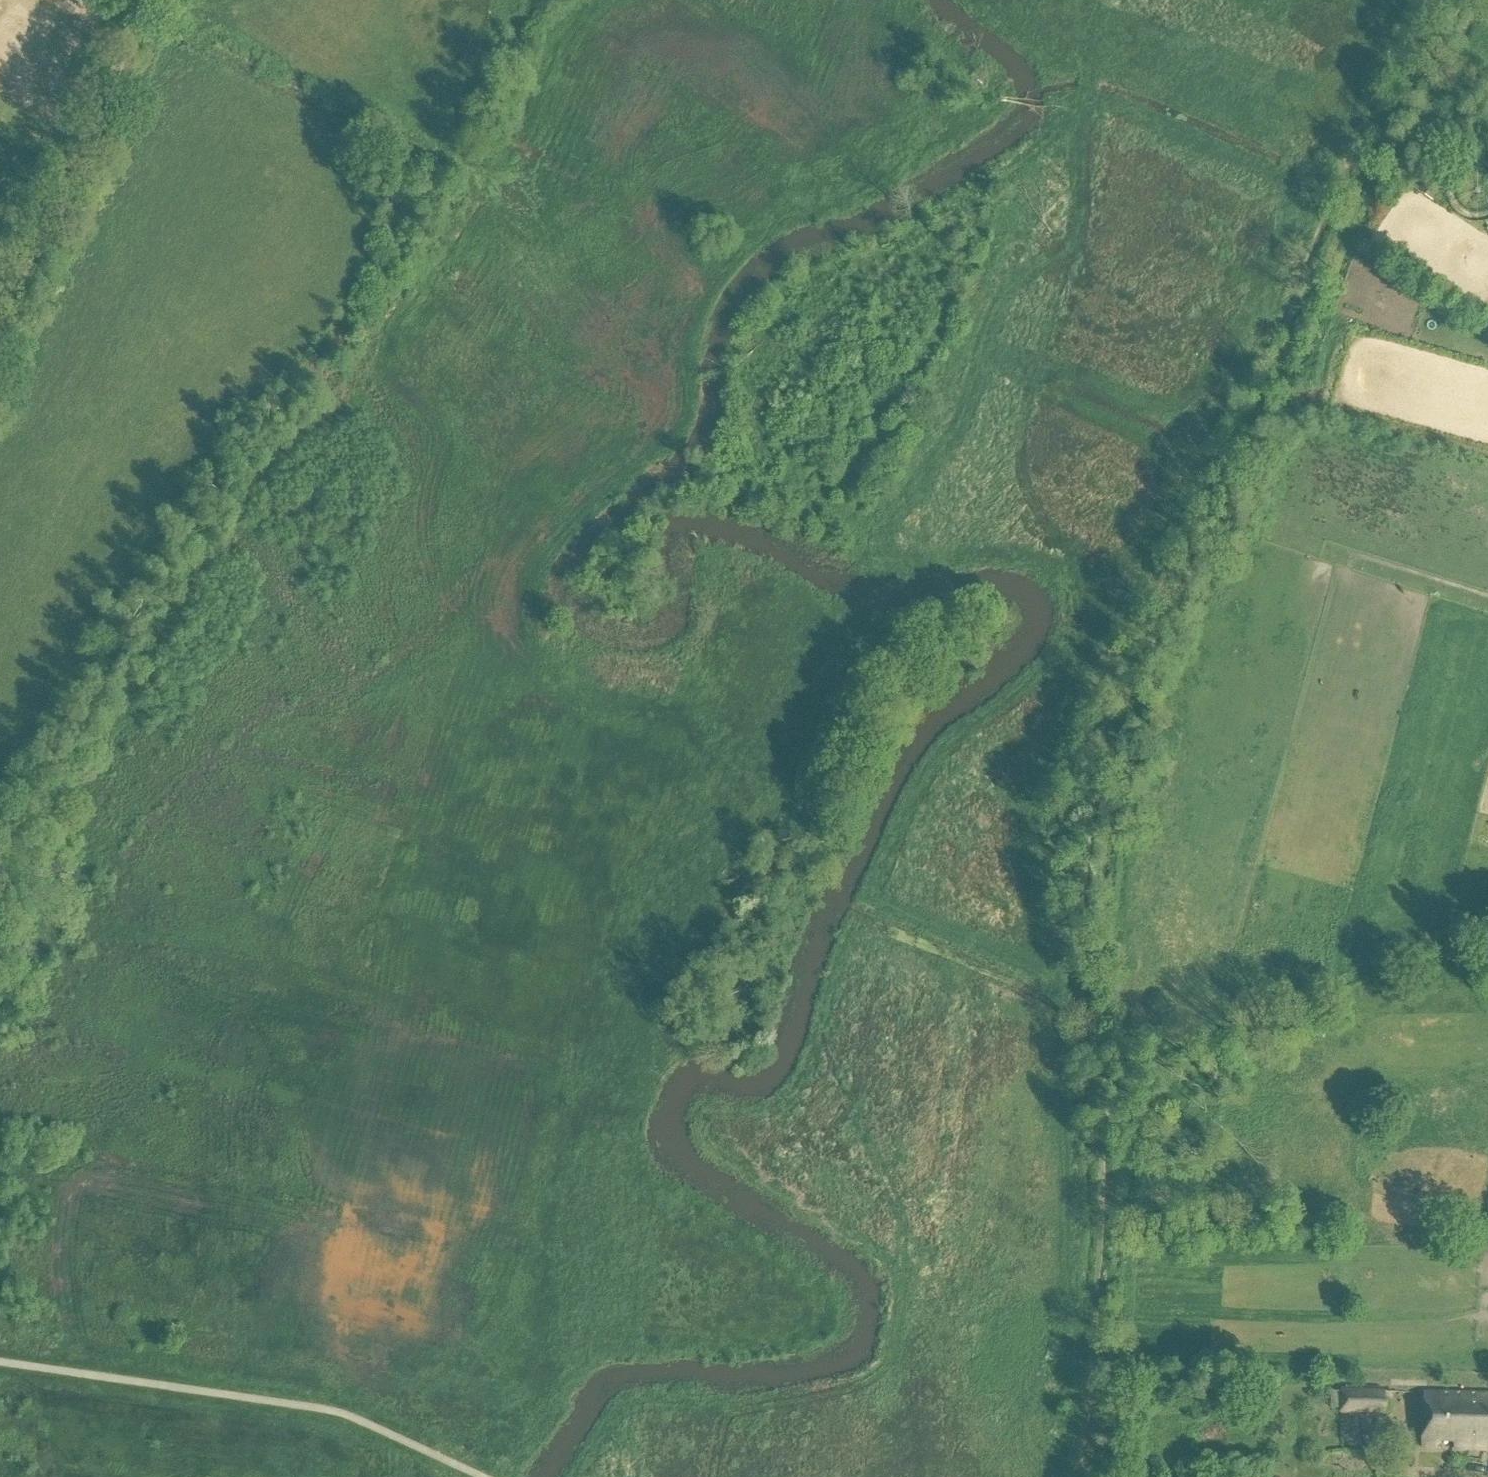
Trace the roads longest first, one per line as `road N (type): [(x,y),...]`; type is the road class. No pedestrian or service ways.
road 1 (track): [(0,319),(82,152),(143,0)]

